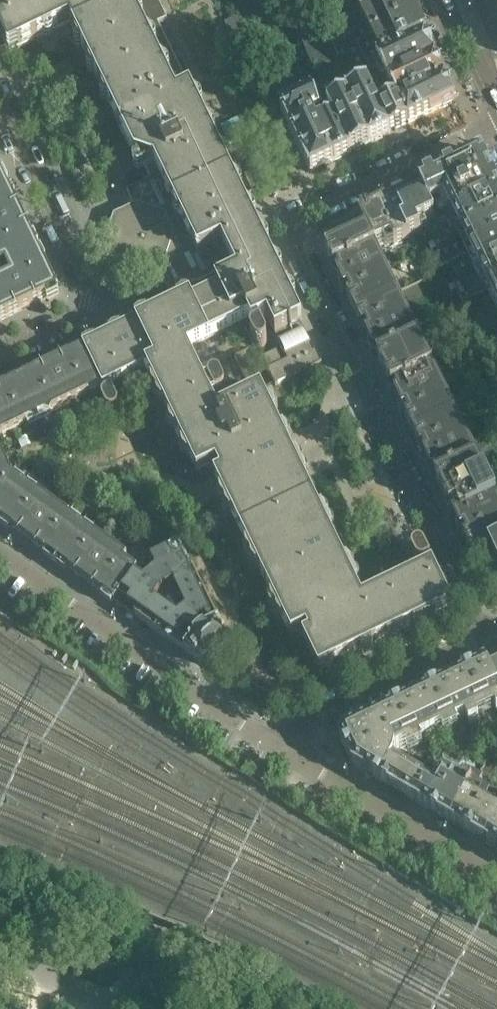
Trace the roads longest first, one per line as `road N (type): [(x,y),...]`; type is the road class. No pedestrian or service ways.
road 1 (residential): [(491,629),(287,217),(496,119)]
road 2 (residential): [(0,355),(95,310),(0,100)]
road 3 (residential): [(270,742),(0,547)]
road 4 (residential): [(496,877),(270,742)]
road 5 (residential): [(491,629),(270,742)]

